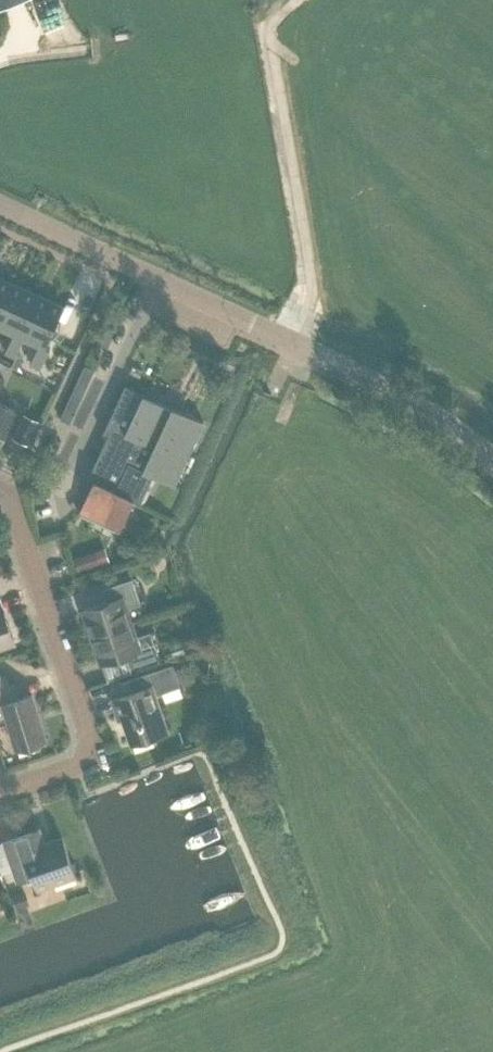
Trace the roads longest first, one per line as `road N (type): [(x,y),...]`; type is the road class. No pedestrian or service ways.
road 1 (tertiary): [(492,457),(375,377),(0,205)]
road 2 (residential): [(15,497),(96,754),(0,788)]

